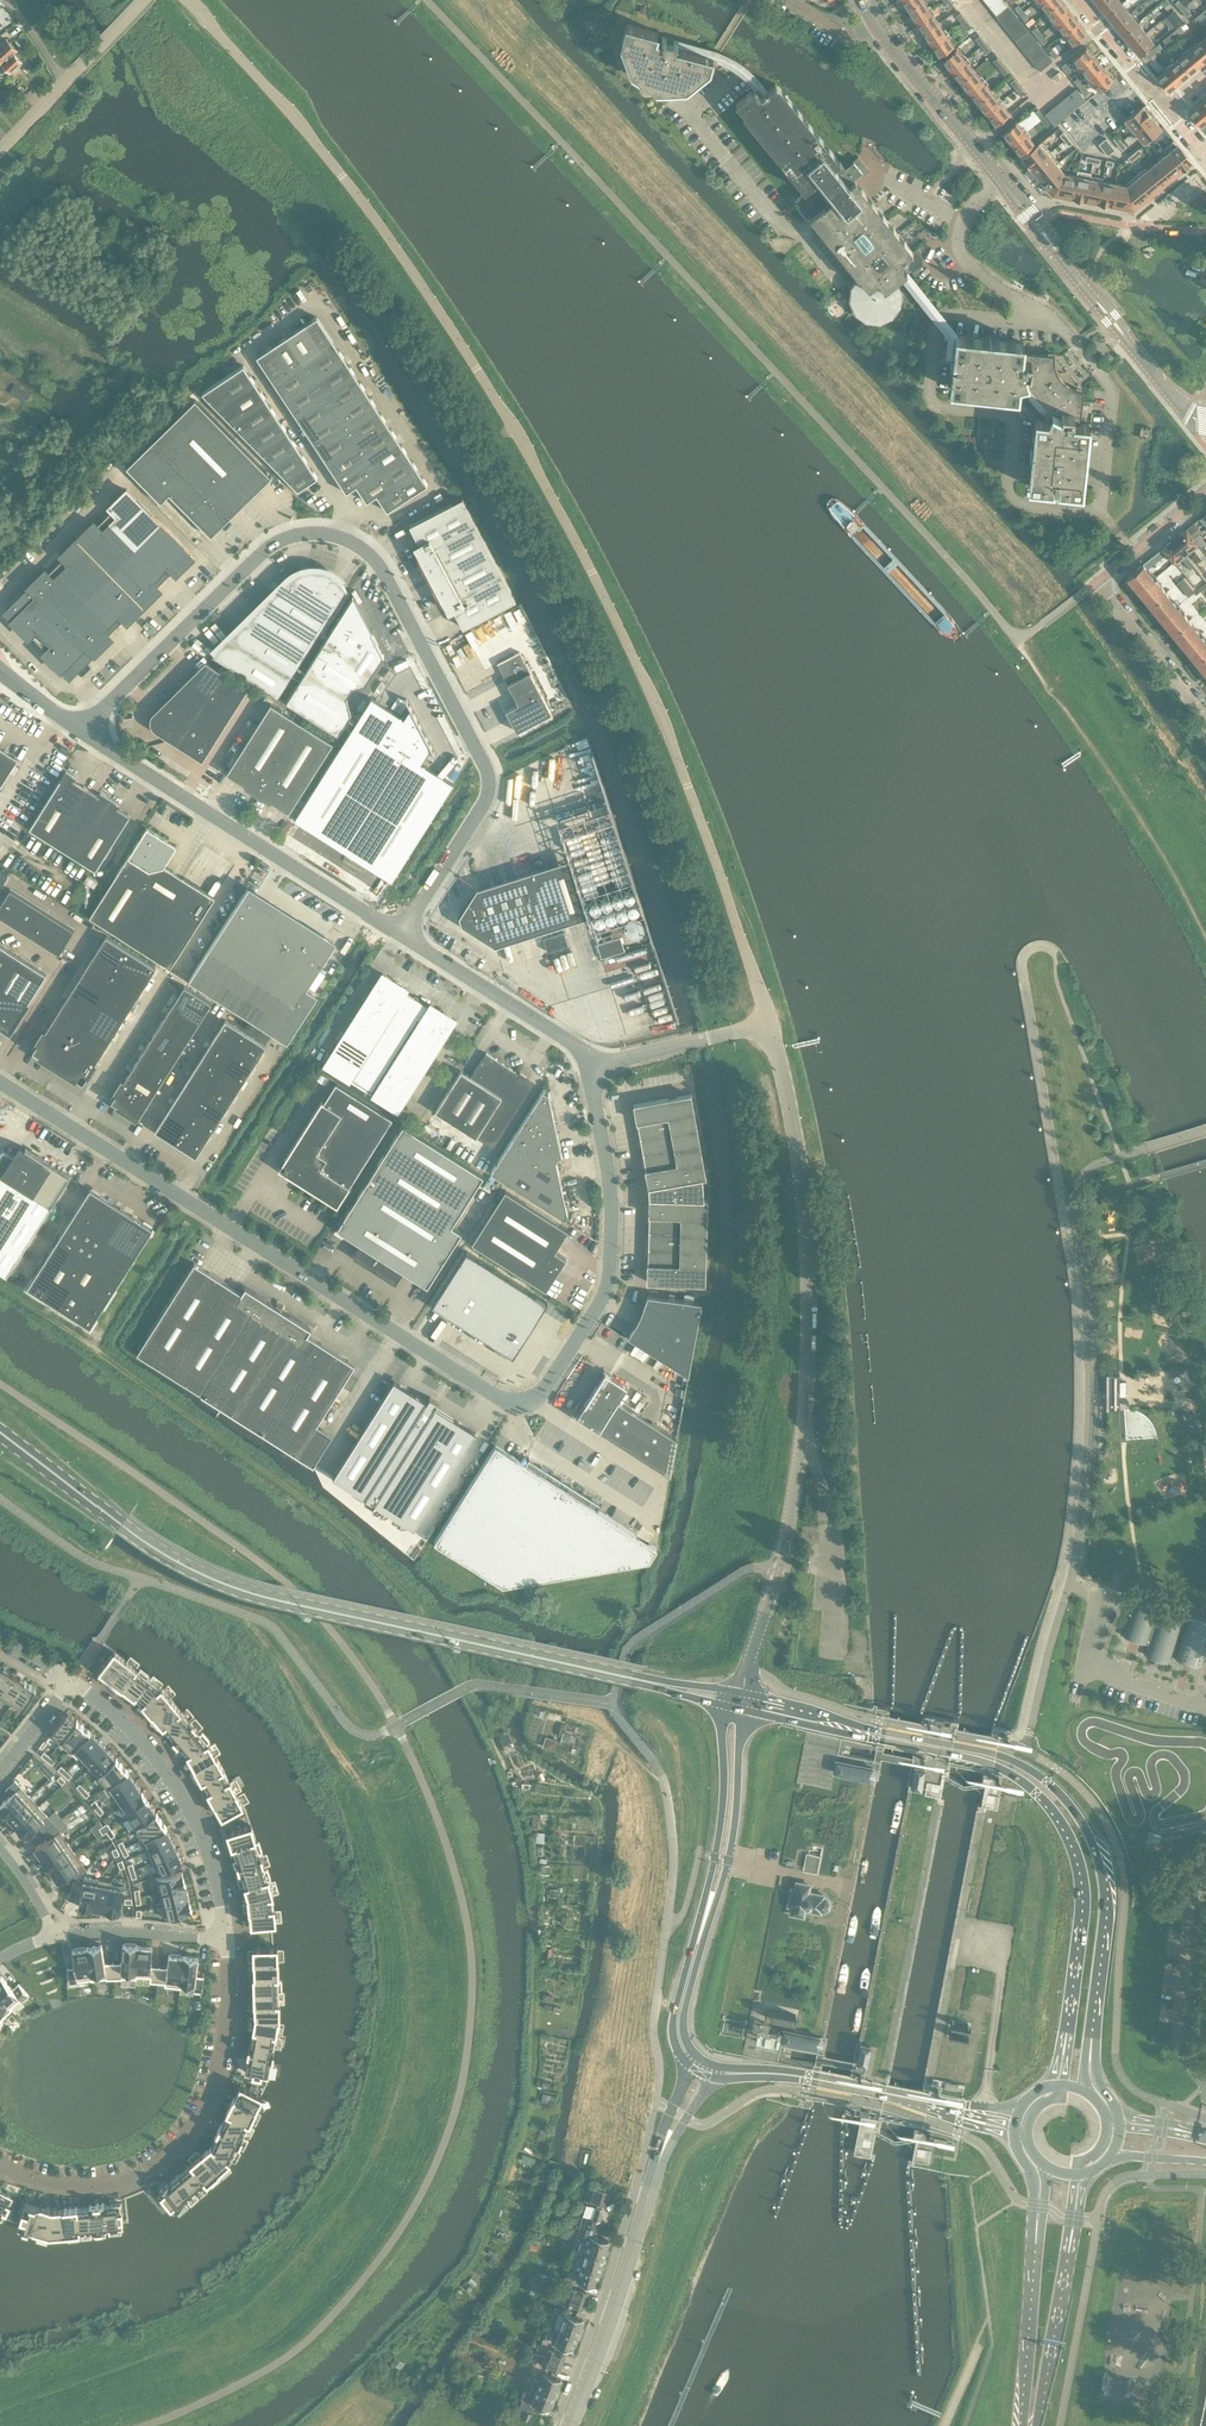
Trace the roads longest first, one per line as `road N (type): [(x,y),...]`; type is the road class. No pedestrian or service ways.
road 1 (unclassified): [(767,1024),(700,815),(624,632),(542,471),(354,191),(187,0)]
road 2 (unclassified): [(591,1068),(611,1215),(600,1300),(546,1389),(517,1406),(0,1080)]
road 3 (unclassified): [(425,0),(1014,637),(1088,588)]
road 4 (unclassified): [(401,933),(484,805),(490,779),(391,584),(358,545),(310,533),(264,550),(81,730)]
road 5 (primary): [(736,1702),(213,1582),(166,1558),(0,1433)]
road 6 (unclassified): [(736,1702),(778,1572),(808,1395),(811,1267),(799,1160),(767,1024)]
road 7 (residential): [(936,324),(930,396),(942,407),(1015,421),(1010,493),(1019,502),(1101,511),(1114,398),(1055,316)]
road 8 (residential): [(0,2166),(68,2186),(108,2185),(157,2165),(190,2134),(221,2061),(229,1998),(225,1934)]
road 9 (unclassified): [(401,933),(81,730)]
road 10 (primary): [(1091,2047),(1105,1930),(1100,1867),(1062,1795),(1015,1768)]
road 11 (residential): [(225,1934),(194,1820),(131,1729),(70,1681)]
road 12 (primary): [(1015,1768),(1060,1822),(1080,1873),(1082,1925),(1066,2040)]
road 13 (secondary): [(1179,404),(1004,184)]
road 14 (tertiary): [(569,2425),(659,2161)]
road 15 (primary): [(995,1759),(736,1702)]
road 16 (secondary): [(695,1954),(736,1817),(736,1702)]
road 17 (secondary): [(736,1702),(724,1729),(719,1834),(695,1954)]
road 18 (secondary): [(965,2110),(788,2075),(712,2072)]
road 19 (unclassified): [(591,1068),(568,1039),(401,933)]
road 20 (unclassified): [(1205,1875),(1193,1897),(1180,2036),(1205,2086)]
road 21 (unclassified): [(0,153),(144,0)]
road 22 (secondary): [(1004,184),(877,25)]
road 23 (residential): [(800,232),(874,177),(963,224)]
road 24 (primary): [(1036,2233),(1027,2425)]
road 25 (primary): [(1034,2425),(1070,2247)]
road 26 (unclassified): [(767,1024),(591,1068)]
road 27 (residential): [(1205,721),(1098,580)]
road 28 (residential): [(225,1934),(53,1937)]
road 29 (residential): [(691,107),(789,229),(800,232)]
road 30 (residential): [(1073,0),(1167,114)]
road 31 (residential): [(1098,580),(1205,493)]
road 32 (residential): [(1055,316),(945,316),(936,324)]

